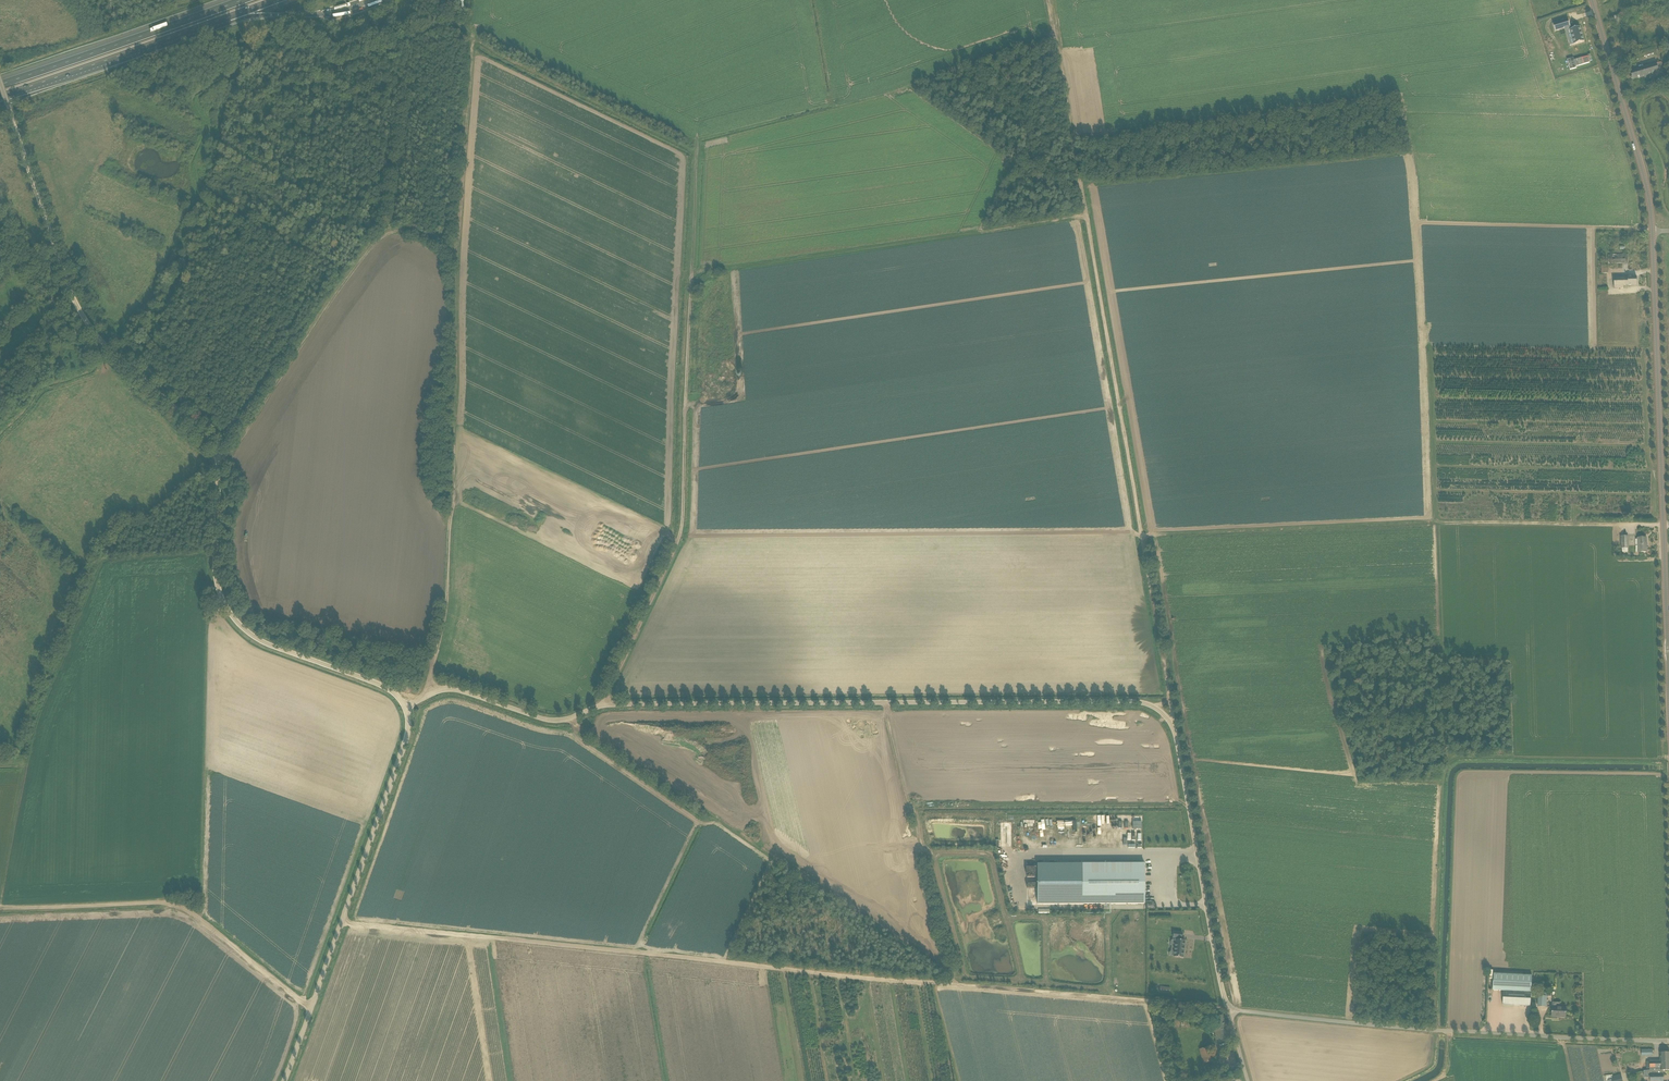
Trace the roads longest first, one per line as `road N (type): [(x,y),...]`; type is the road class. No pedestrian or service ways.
road 1 (unclassified): [(1227,1010),(1175,733),(1149,705),(606,704),(555,721),(450,689),(406,707)]
road 2 (unclassified): [(406,707),(383,685),(263,642),(225,606),(215,568),(217,453),(79,310),(0,84)]
road 3 (track): [(490,938),(1227,1010)]
road 4 (track): [(475,38),(458,256),(451,578),(423,699)]
road 5 (track): [(1141,536),(1437,523),(1663,525)]
road 6 (track): [(1437,523),(1446,768),(1435,1030)]
road 7 (tertiary): [(1668,683),(1653,232)]
road 8 (track): [(606,704),(683,533),(694,275)]
road 9 (unclassified): [(1668,1041),(1227,1010)]
road 10 (track): [(694,275),(1087,214)]
road 11 (unclassified): [(284,1080),(408,735),(406,707)]
road 12 (track): [(458,256),(410,232),(385,231),(218,459)]
road 13 (track): [(0,905),(160,901),(191,912),(311,1009)]
road 14 (track): [(1087,214),(1141,536)]
road 15 (track): [(225,606),(208,624),(207,893),(200,919)]
road 16 (track): [(887,703),(960,984)]
road 17 (motorway): [(243,0),(0,85)]
road 18 (tertiary): [(1653,232),(1592,0)]
road 19 (motorway): [(0,97),(224,19)]
road 20 (track): [(1049,0),(1087,214)]
road 21 (track): [(1141,536),(1170,699)]
road 22 (track): [(343,921),(490,938)]
road 23 (track): [(512,1080),(490,938)]
road 24 (track): [(95,331),(70,330),(36,280),(0,247)]

